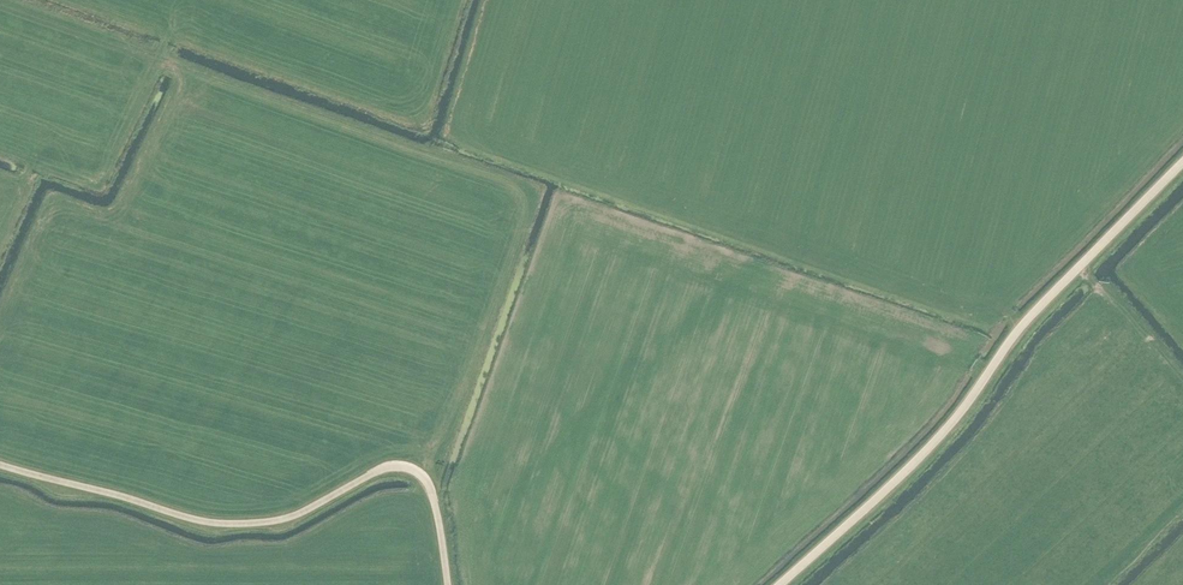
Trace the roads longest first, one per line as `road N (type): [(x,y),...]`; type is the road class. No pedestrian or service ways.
road 1 (tertiary): [(779,584),(939,436),(1014,333),(1182,162)]
road 2 (unclassified): [(447,584),(431,490),(407,468),(377,470),(285,517),(237,524),(190,519),(0,465)]

